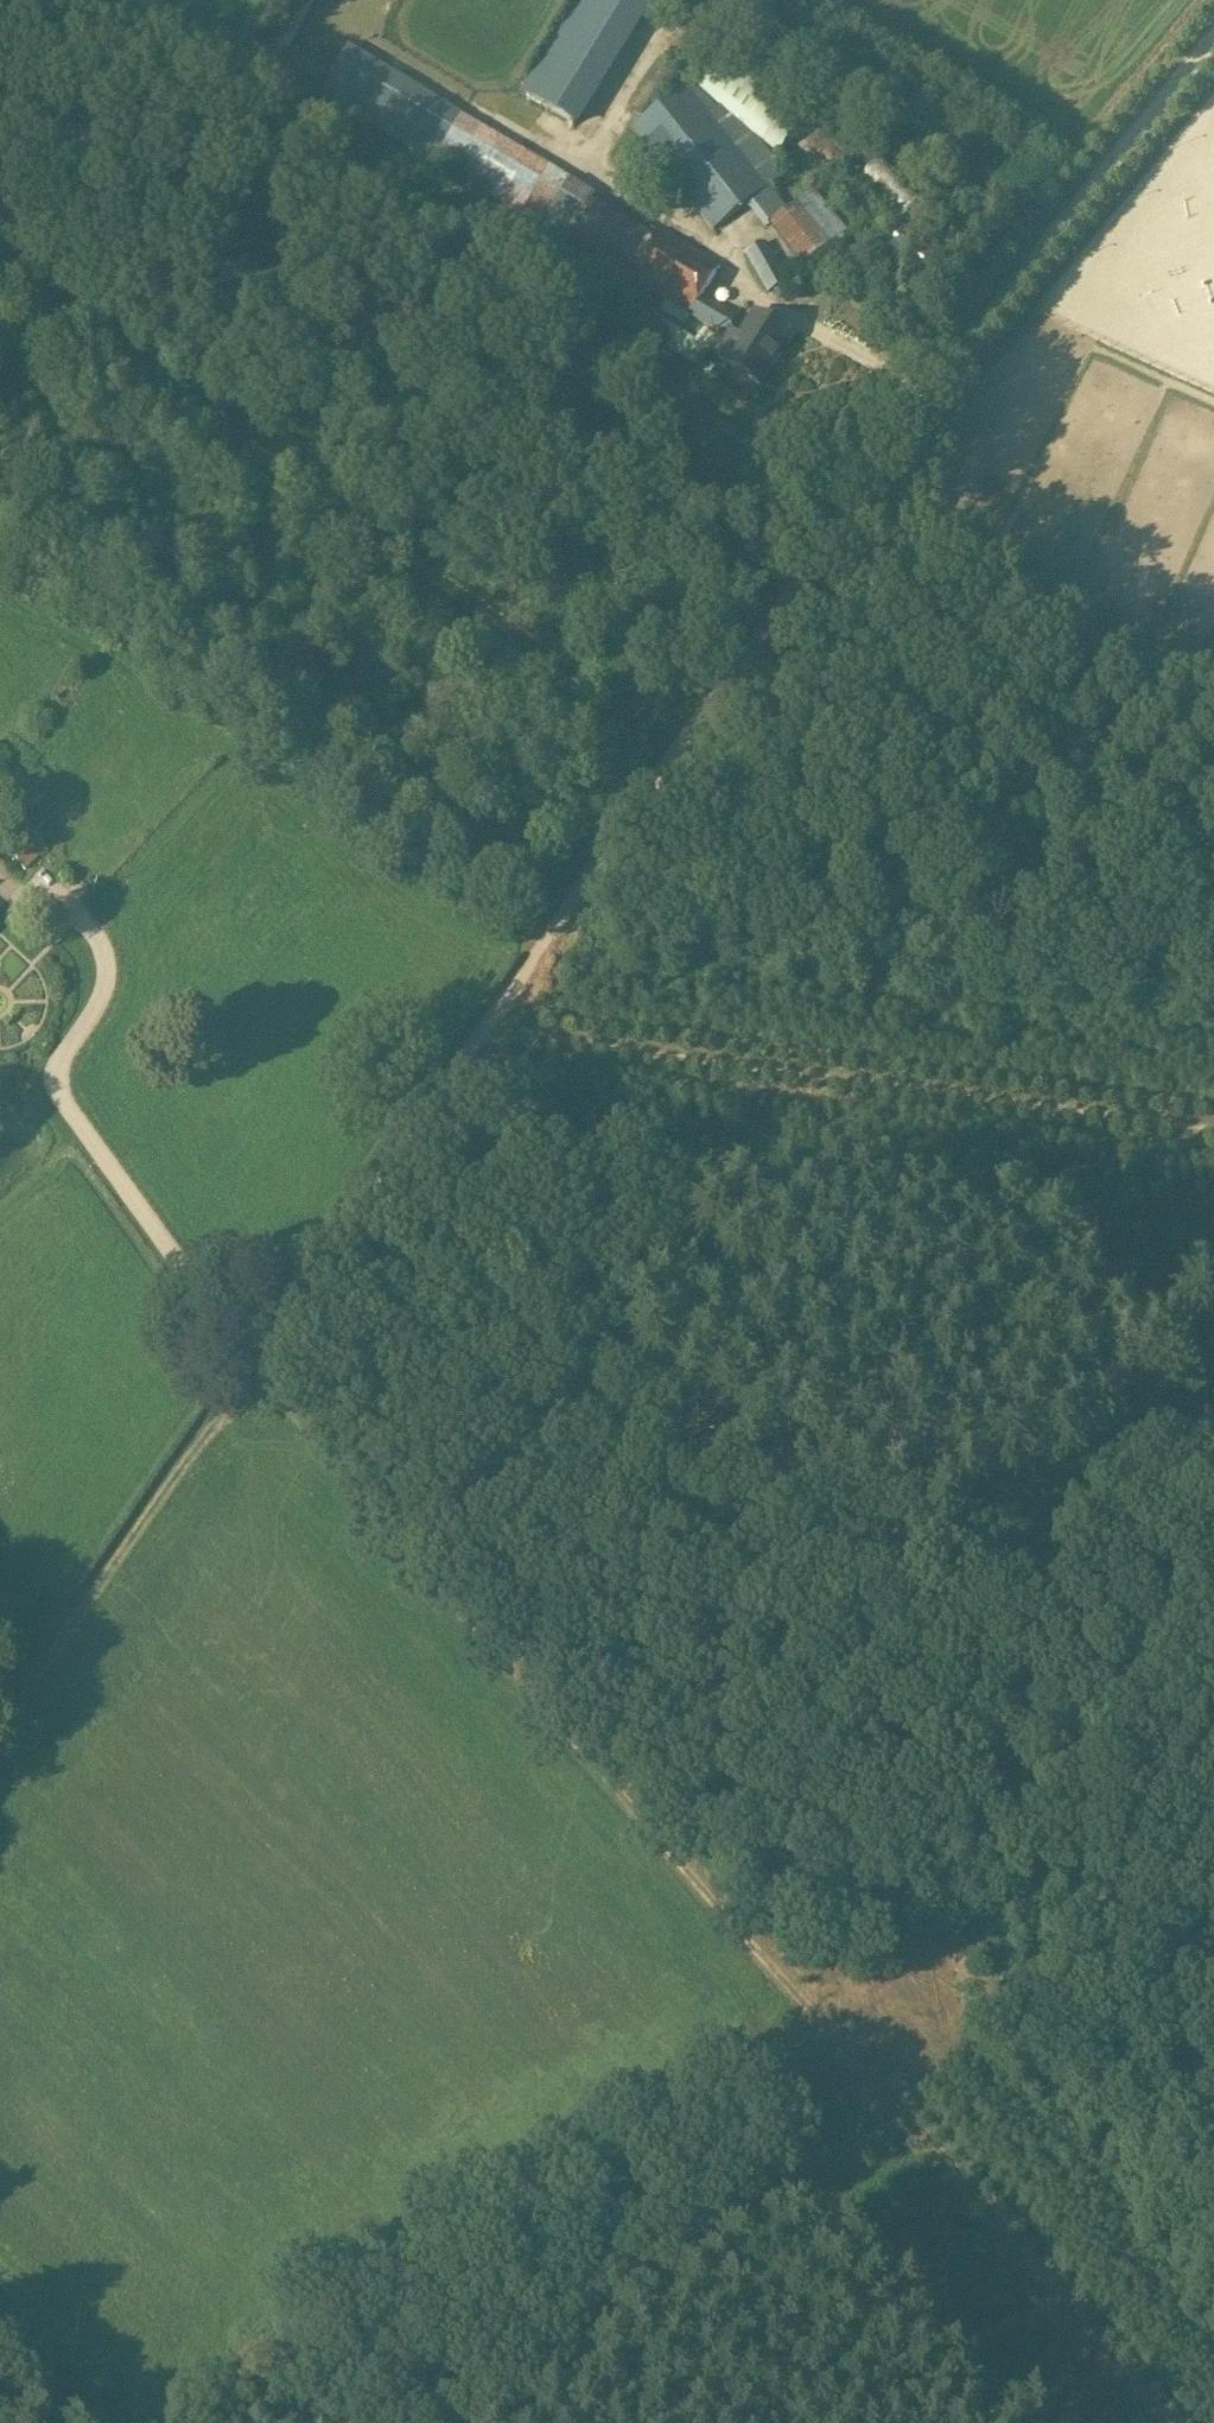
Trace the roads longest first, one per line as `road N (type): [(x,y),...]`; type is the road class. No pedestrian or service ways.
road 1 (track): [(1213,42),(943,370)]

